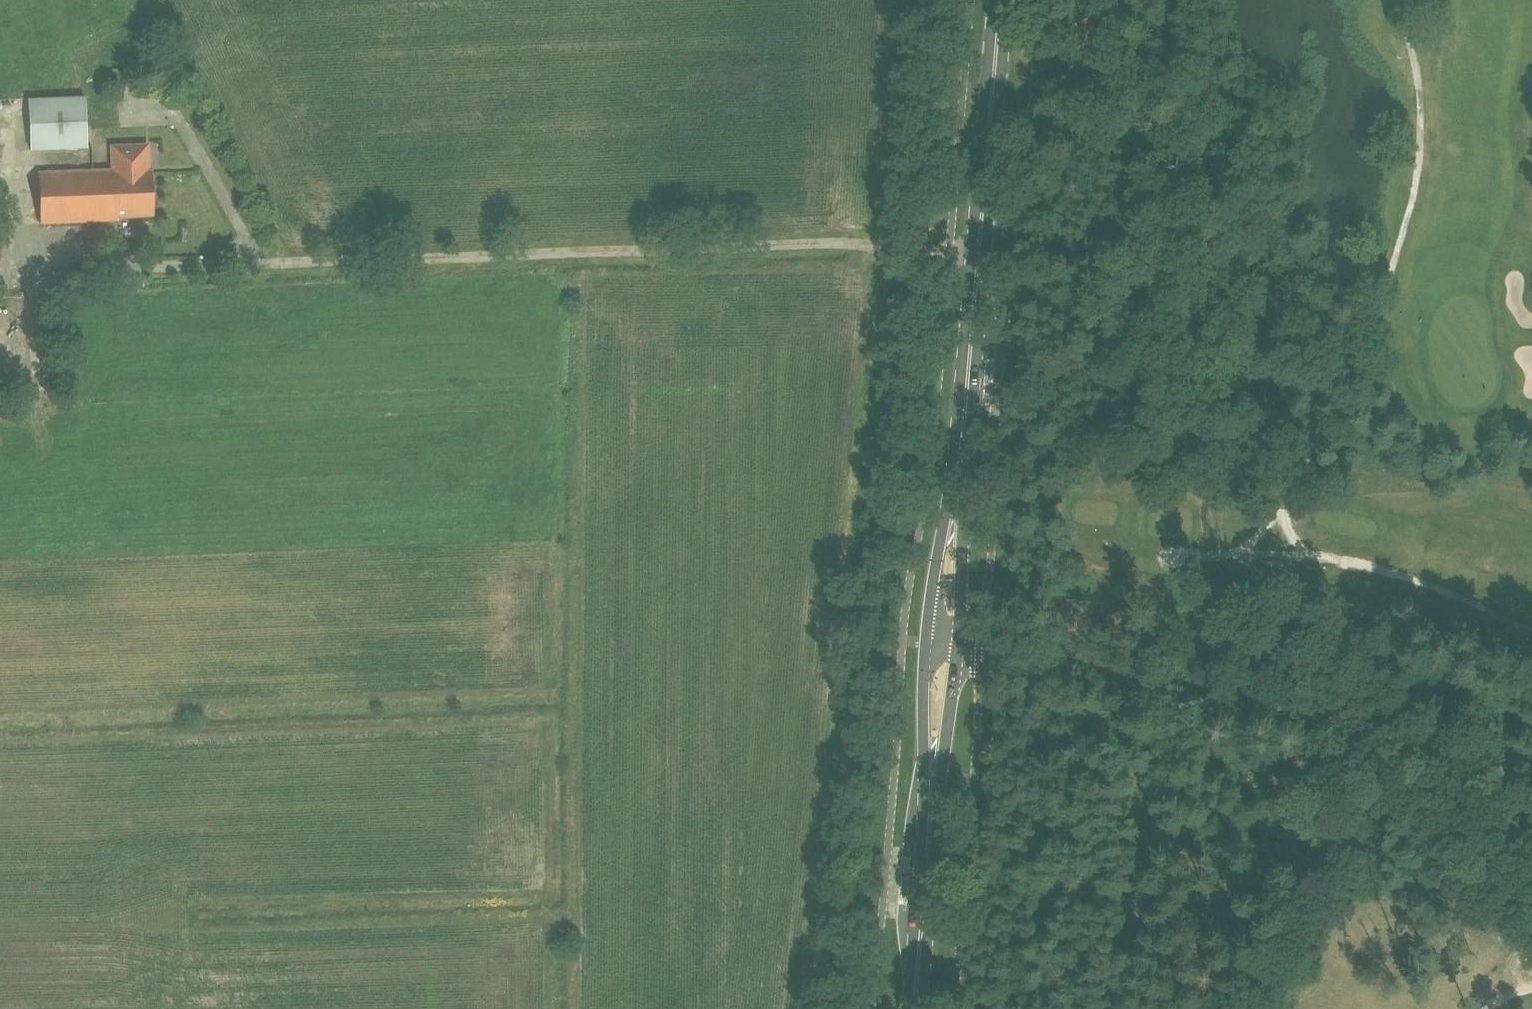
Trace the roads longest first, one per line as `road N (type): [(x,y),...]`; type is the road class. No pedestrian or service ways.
road 1 (unclassified): [(960,644),(1531,777)]
road 2 (primary): [(962,445),(998,0)]
road 3 (primary): [(927,640),(926,883)]
road 4 (primary): [(926,883),(960,644)]
road 5 (primary): [(960,644),(962,445)]
road 6 (primary): [(962,445),(927,640)]
road 7 (primary): [(916,1008),(926,883)]

